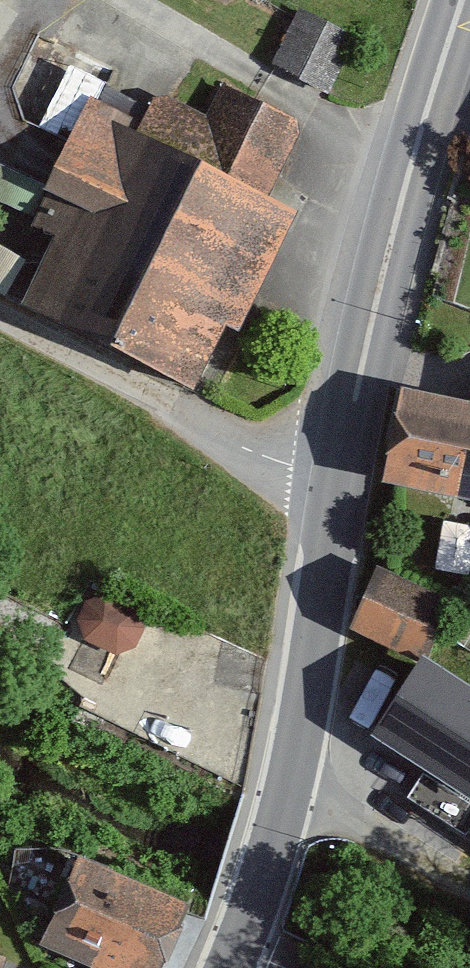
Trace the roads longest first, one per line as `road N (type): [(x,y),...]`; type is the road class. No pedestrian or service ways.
road 1 (secondary): [(462,0),(389,249),(339,484)]
road 2 (secondary): [(339,484),(290,783),(229,967)]
road 3 (residential): [(339,484),(226,439),(0,314)]
road 4 (track): [(290,783),(469,882)]

